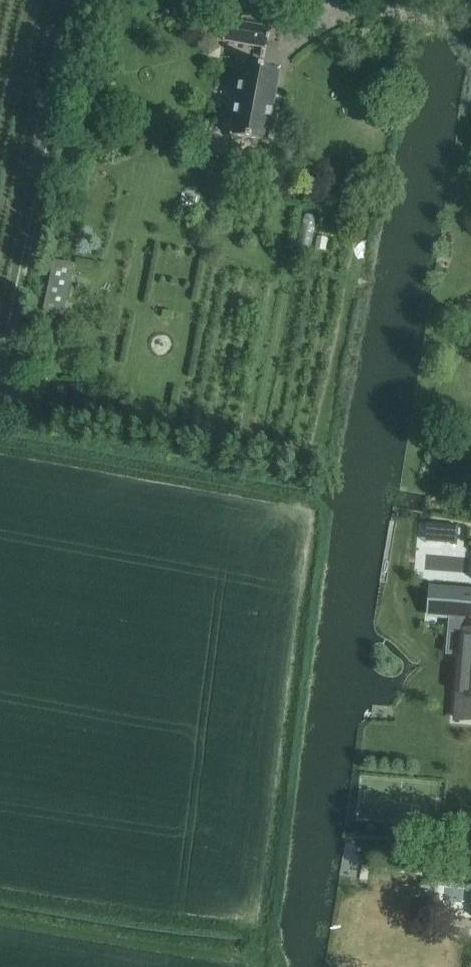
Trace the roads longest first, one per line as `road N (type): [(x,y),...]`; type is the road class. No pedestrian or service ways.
road 1 (track): [(0,382),(80,0)]

